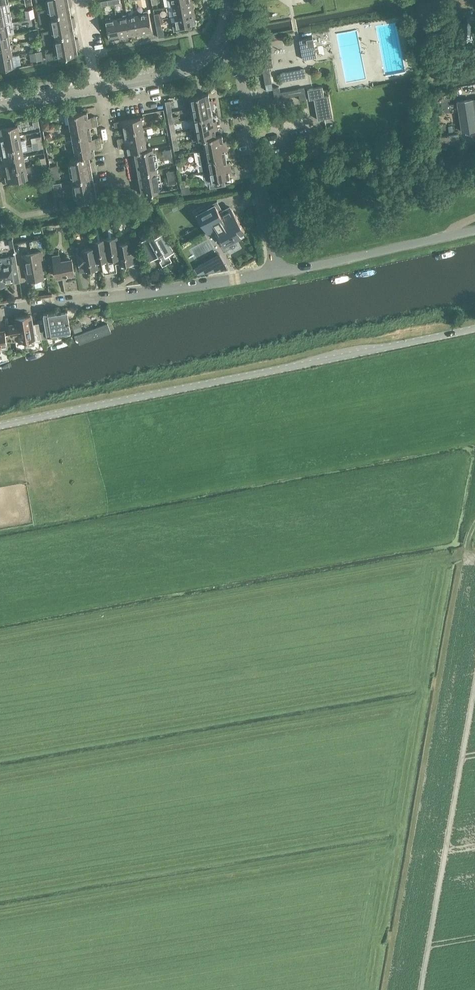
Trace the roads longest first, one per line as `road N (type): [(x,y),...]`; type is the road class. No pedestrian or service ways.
road 1 (unclassified): [(474,327),(0,427)]
road 2 (unclassified): [(0,311),(278,273)]
road 3 (tertiary): [(278,273),(241,67),(216,45)]
road 4 (tertiary): [(278,273),(439,237)]
road 5 (tertiary): [(96,87),(197,64),(216,45)]

